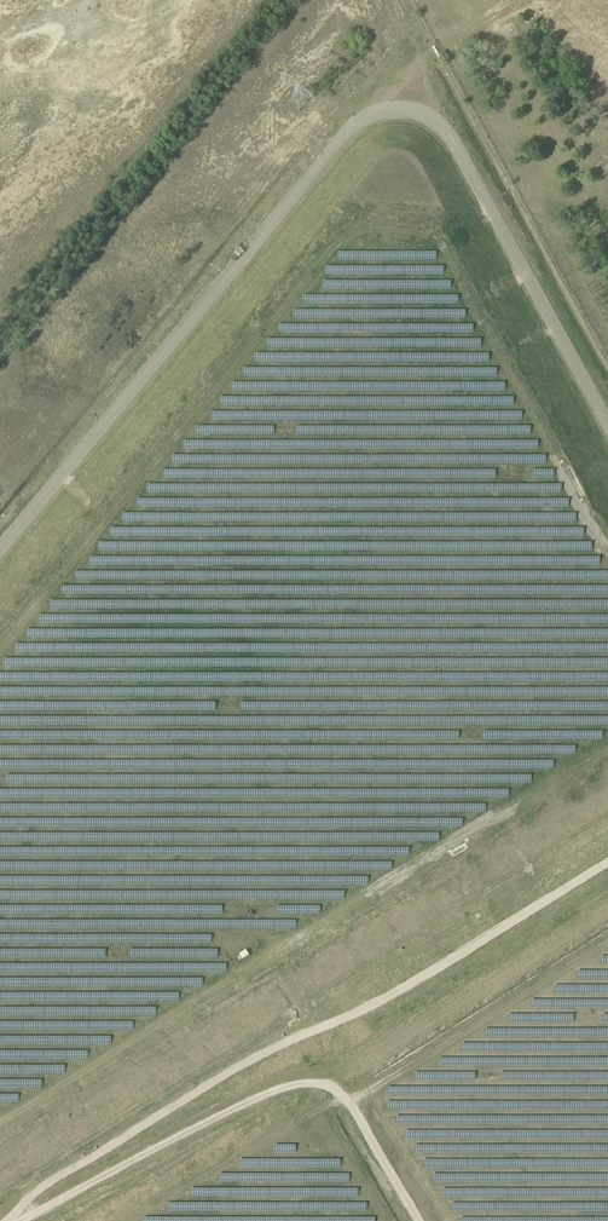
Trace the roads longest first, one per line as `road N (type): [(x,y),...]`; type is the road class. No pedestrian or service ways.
road 1 (track): [(0,555),(353,129),(390,112),(428,120),(460,156),(607,426)]
road 2 (track): [(607,863),(360,1012),(259,1054),(43,1187),(10,1220)]
road 3 (track): [(418,1220),(329,1087),(264,1098),(24,1220)]

